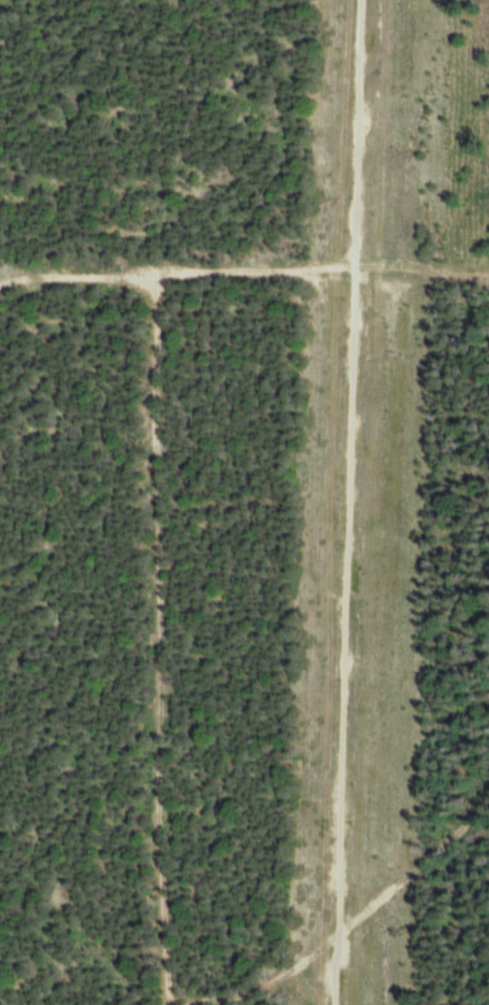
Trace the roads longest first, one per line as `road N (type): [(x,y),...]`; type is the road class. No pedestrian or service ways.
road 1 (track): [(165,1004),(142,541),(148,0)]
road 2 (track): [(343,262),(350,421),(331,1004)]
road 3 (track): [(488,283),(343,262),(140,279)]
road 4 (track): [(488,797),(404,884),(236,1004)]
road 5 (track): [(343,262),(355,0)]
road 6 (track): [(0,289),(140,279)]

